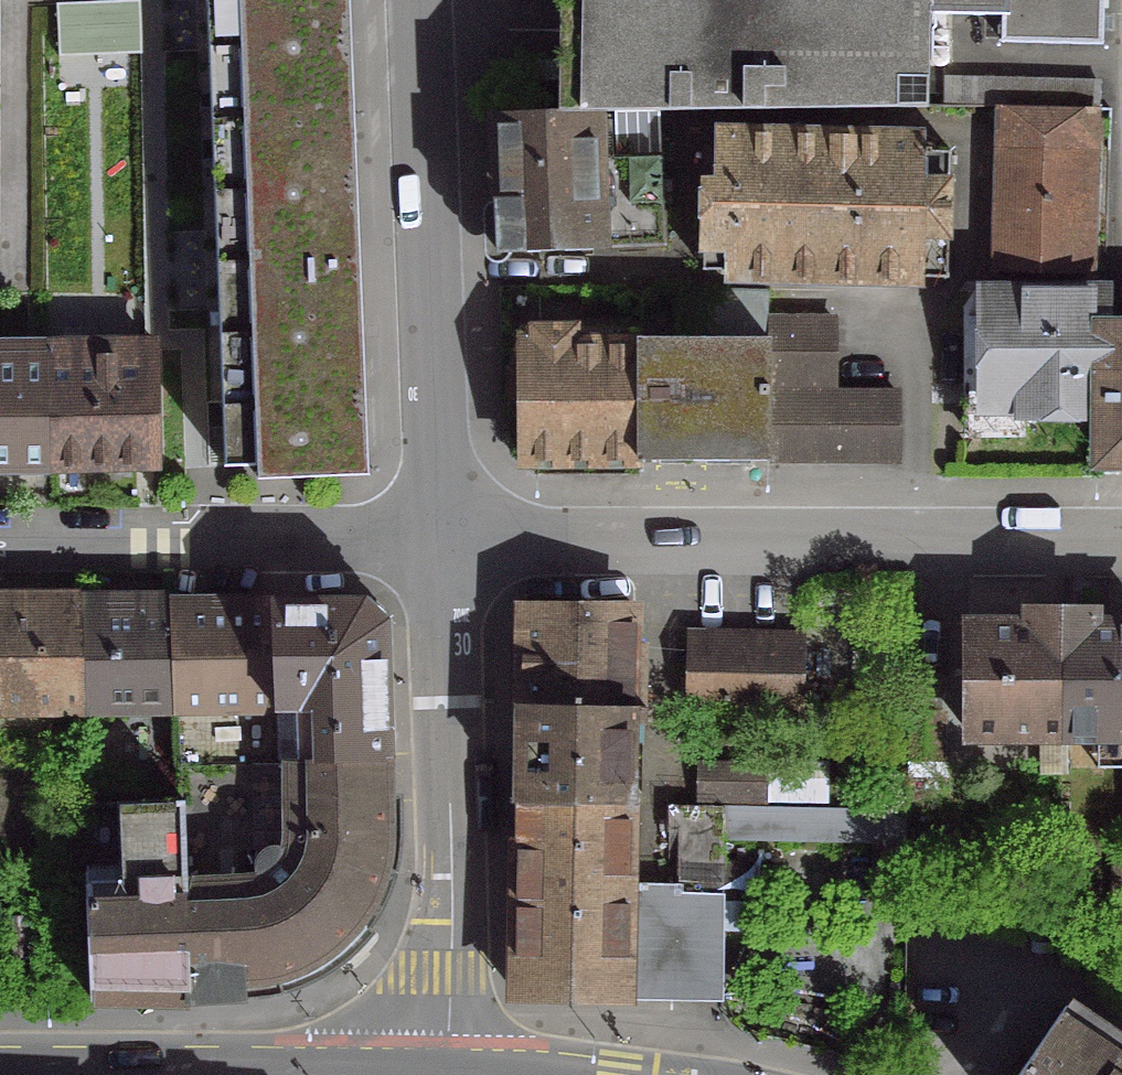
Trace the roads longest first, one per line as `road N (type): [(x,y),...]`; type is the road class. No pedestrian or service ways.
road 1 (residential): [(439,540),(1121,539)]
road 2 (residential): [(439,540),(413,0)]
road 3 (residential): [(451,1074),(439,540)]
road 4 (residential): [(275,540),(0,539)]
road 5 (residential): [(439,540),(275,540)]

